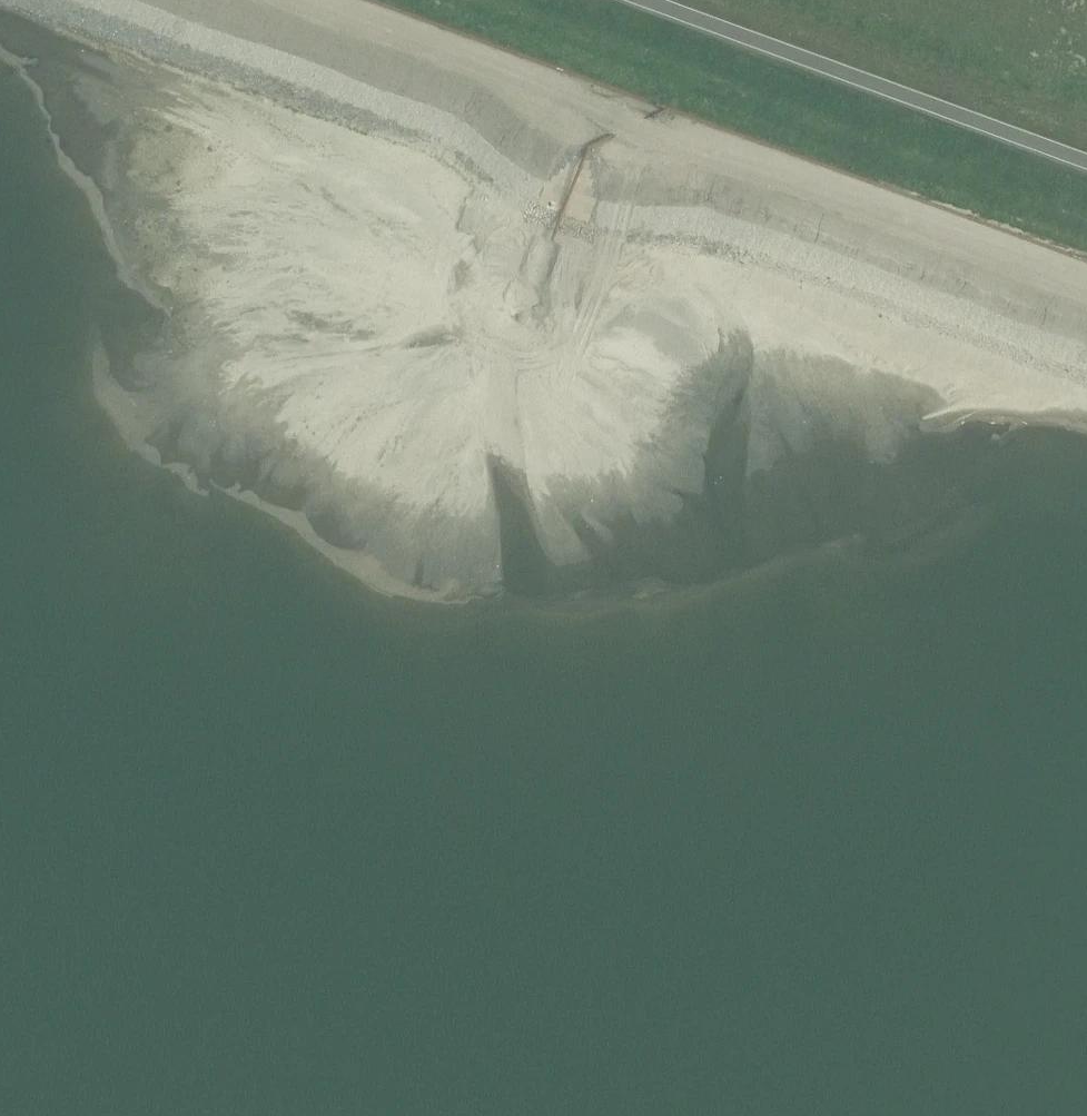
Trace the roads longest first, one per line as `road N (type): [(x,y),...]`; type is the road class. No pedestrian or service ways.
road 1 (track): [(63,0),(1086,385)]

